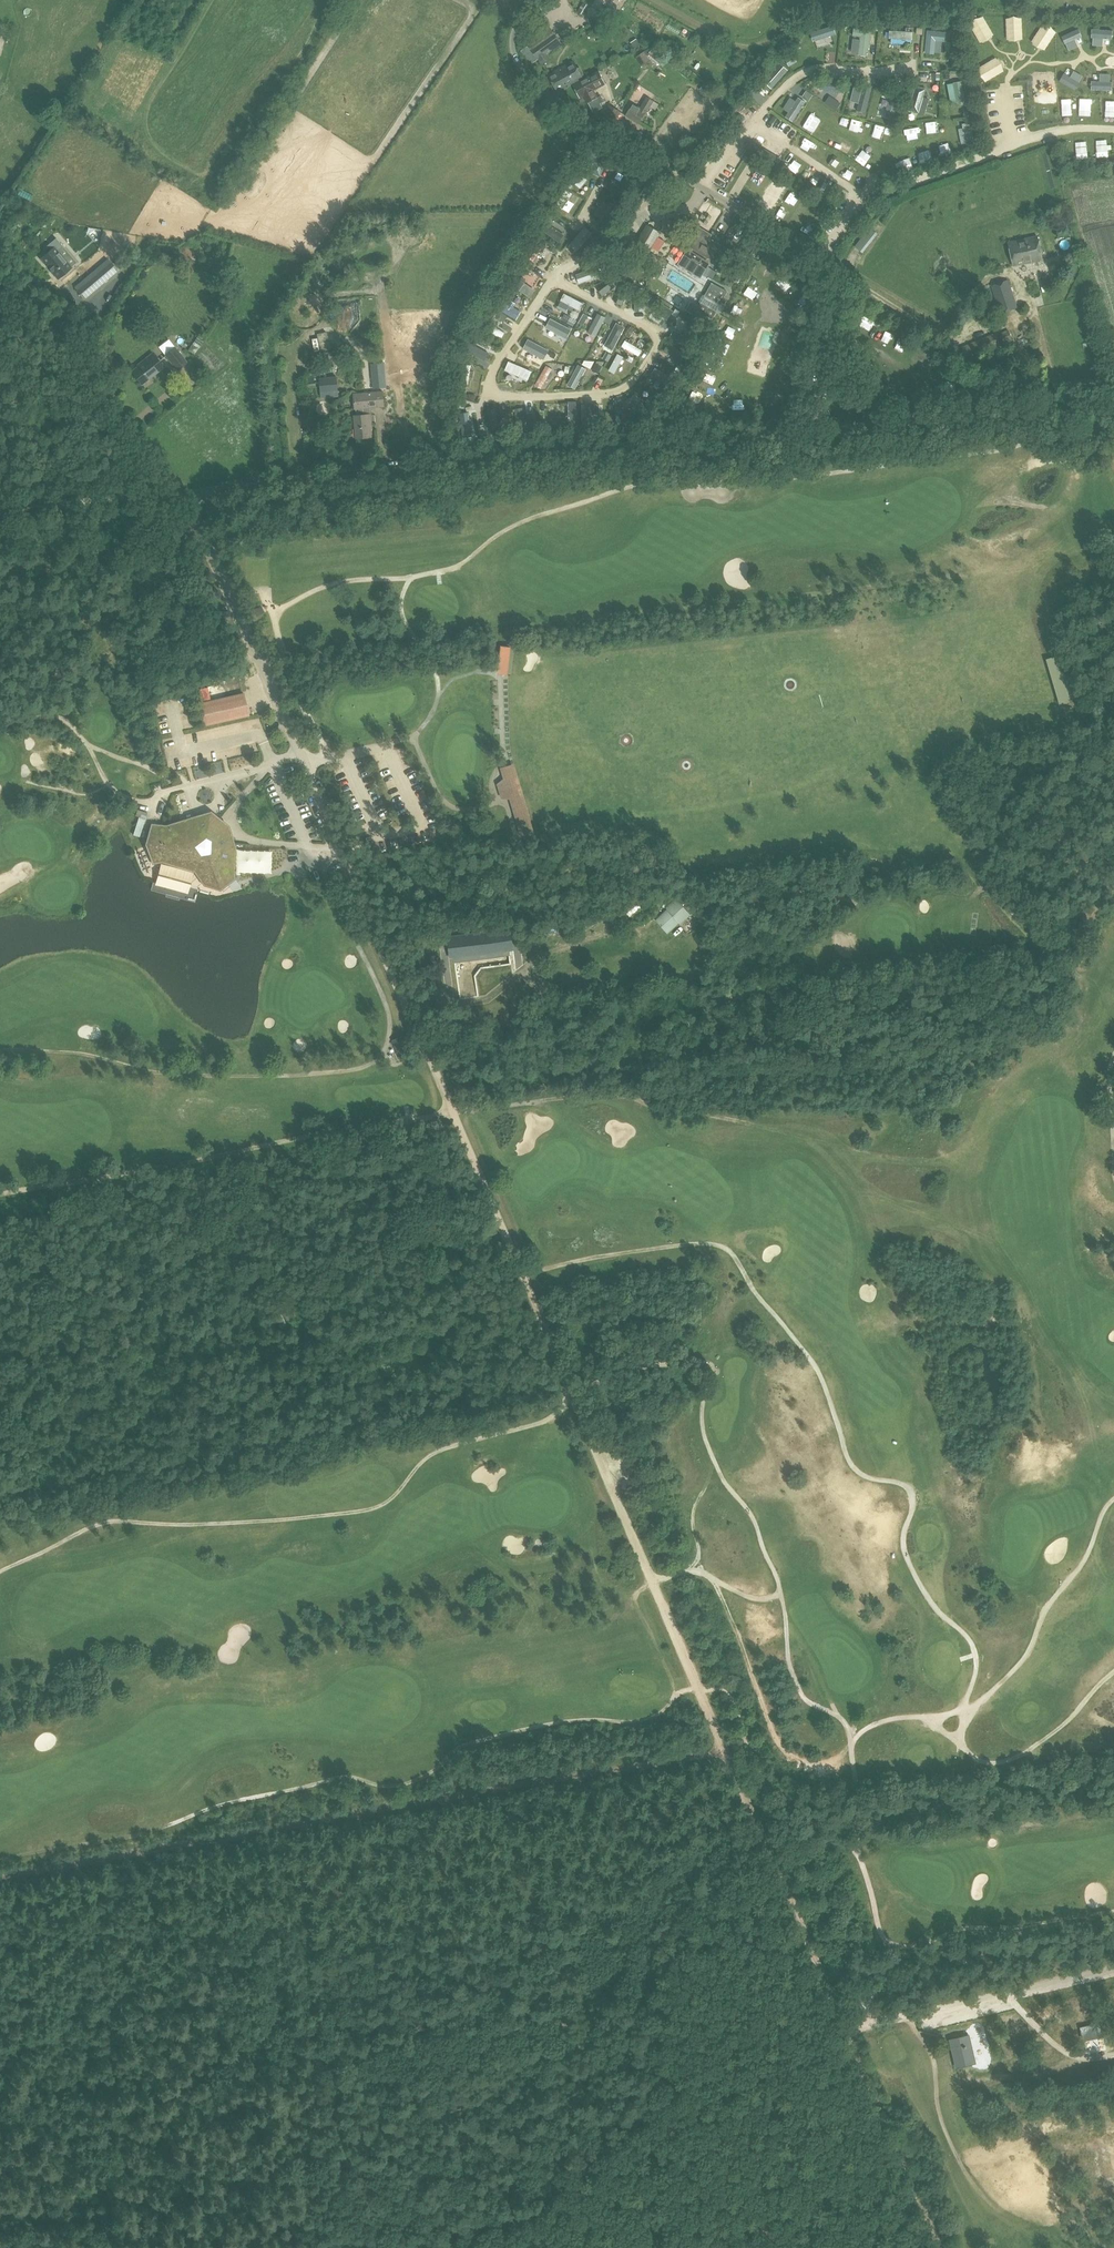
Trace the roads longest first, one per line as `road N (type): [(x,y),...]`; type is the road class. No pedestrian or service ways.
road 1 (track): [(941,2247),(340,850)]
road 2 (track): [(0,1881),(725,1750)]
road 3 (unclassified): [(813,428),(180,492)]
road 4 (unclassified): [(813,428),(838,275),(534,84),(518,52),(519,27),(534,0)]
road 5 (track): [(756,1822),(648,1955),(630,2034),(637,2079),(630,2098),(567,2165),(456,2199),(451,2247)]
road 6 (unclassified): [(340,850),(180,492)]
road 7 (unclassified): [(1113,400),(813,428)]
road 8 (unclassified): [(180,492),(0,277)]
road 9 (unclassified): [(846,2032),(1113,1969)]
road 10 (track): [(180,492),(0,509)]

